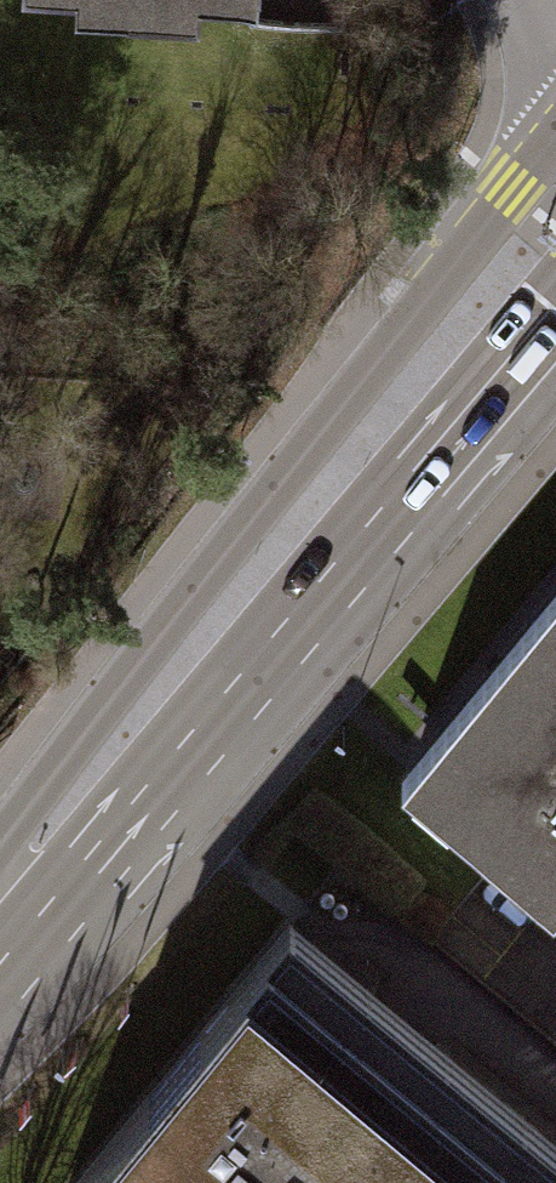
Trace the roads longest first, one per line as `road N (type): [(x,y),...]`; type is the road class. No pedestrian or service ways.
road 1 (primary): [(555,138),(0,844)]
road 2 (primary): [(0,973),(555,326)]

